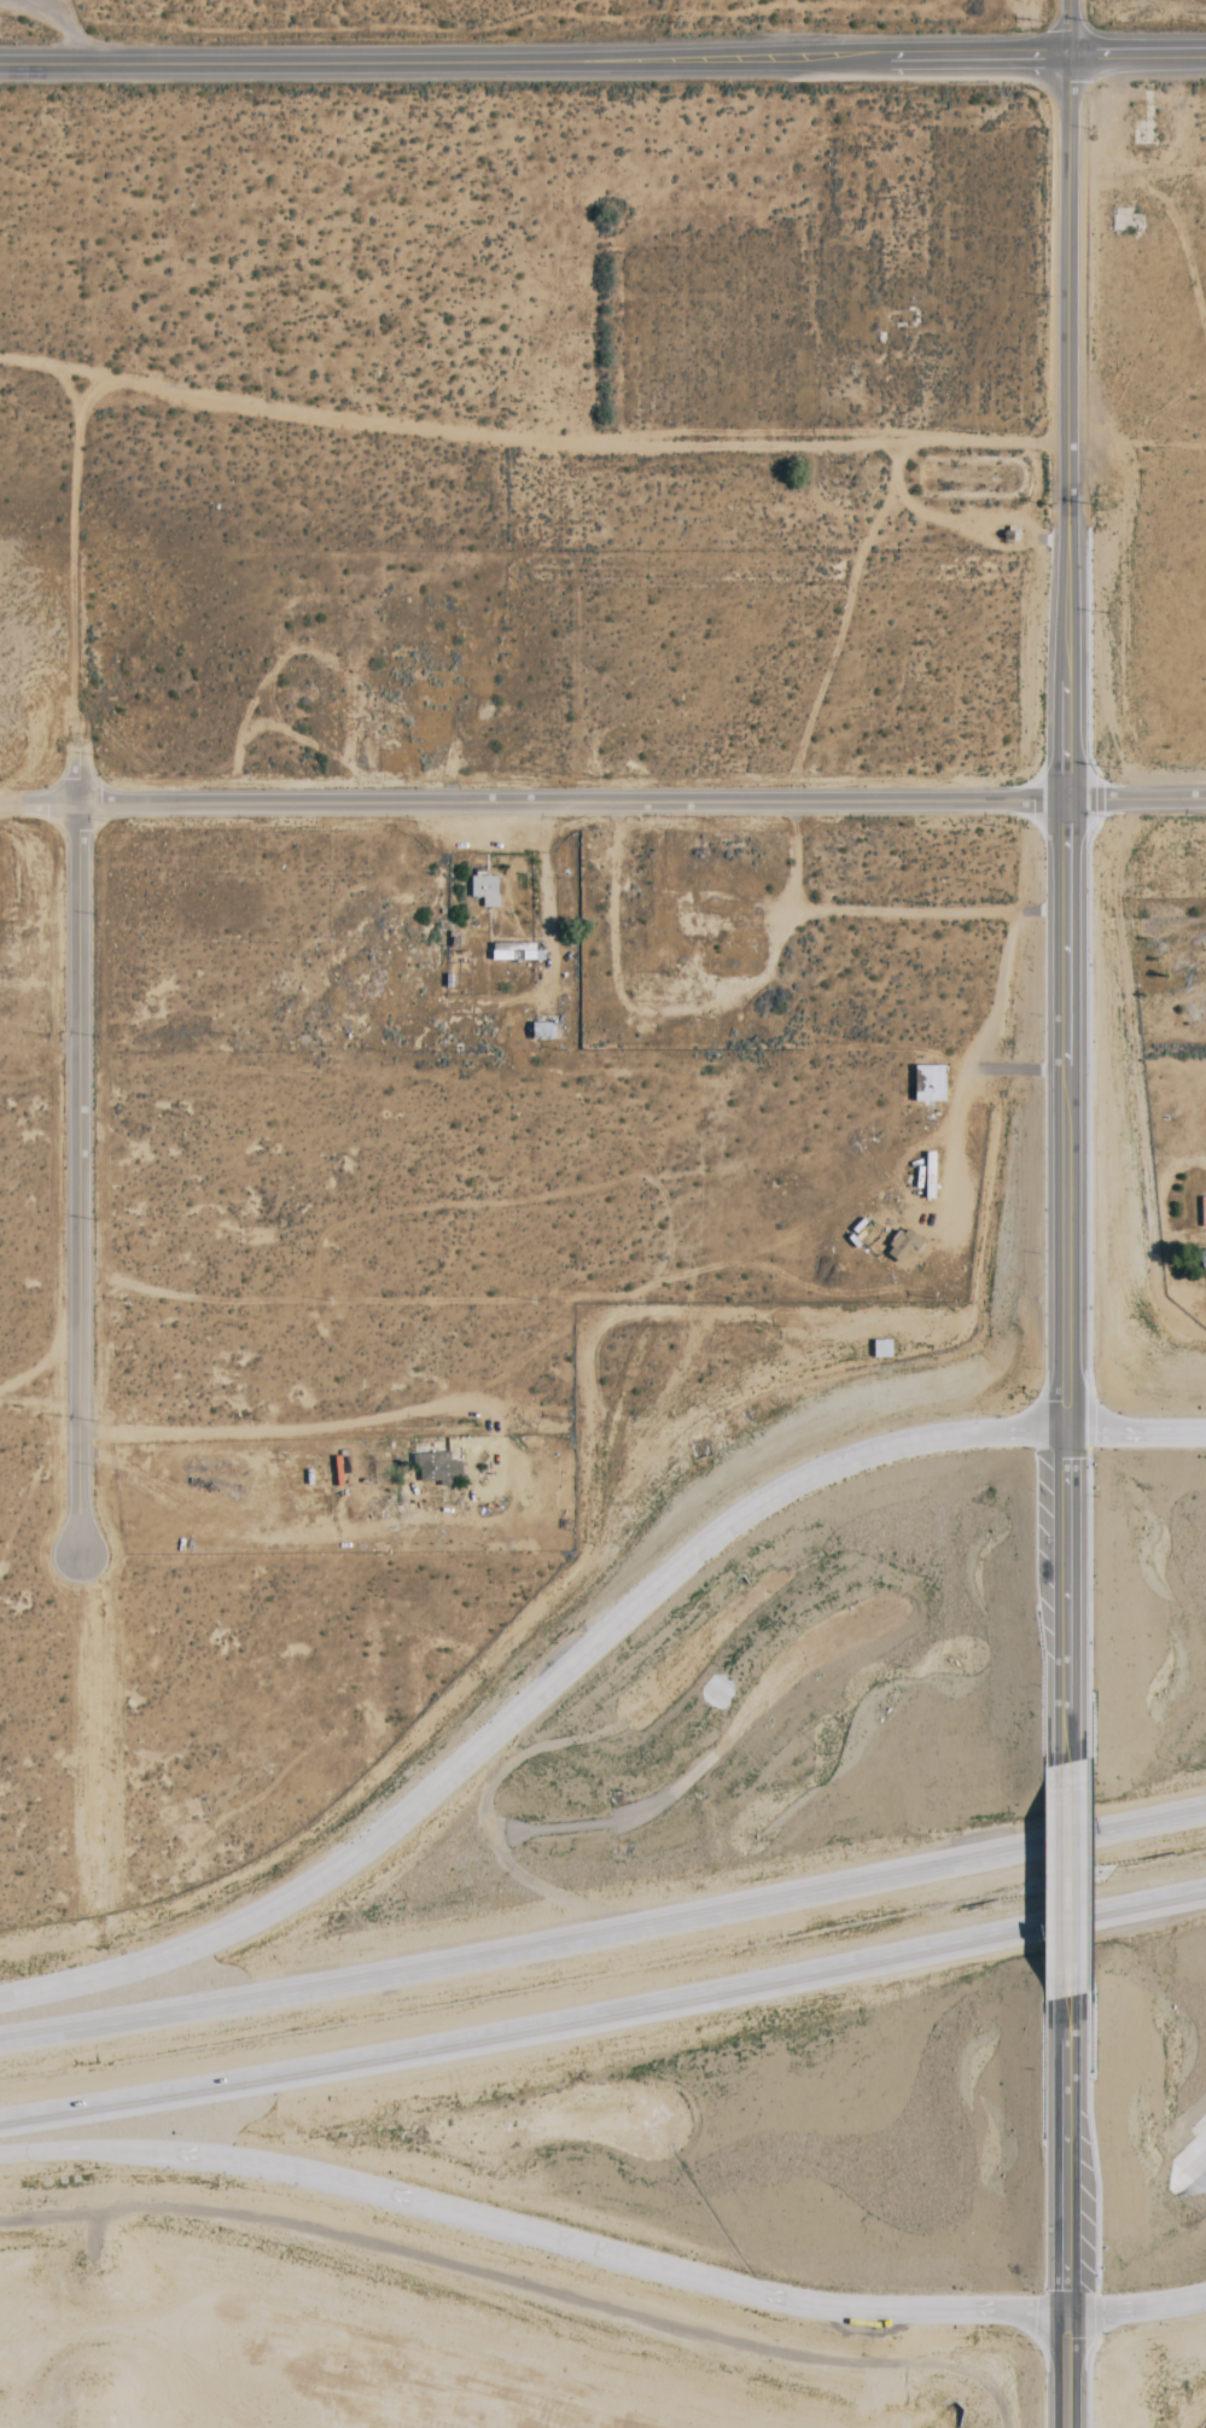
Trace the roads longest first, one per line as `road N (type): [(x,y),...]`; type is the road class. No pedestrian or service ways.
road 1 (tertiary): [(1070,54),(1067,1783)]
road 2 (motorway): [(1067,1432),(919,1442),(867,1454),(774,1495),(694,1553),(426,1798),(317,1883),(208,1943),(0,2002)]
road 3 (motorway): [(0,2122),(467,2038),(1205,1890)]
road 4 (motorway): [(1200,1811),(415,1970),(0,2038)]
road 5 (residential): [(21,807),(1205,797)]
road 6 (motorway): [(0,2153),(104,2149),(273,2165),(796,2301),(909,2311),(1067,2310)]
road 7 (tertiary): [(0,62),(1070,54)]
road 8 (track): [(113,378),(348,420),(508,438),(640,446),(1070,442)]
road 9 (residential): [(77,1550),(78,747)]
road 10 (track): [(78,747),(76,450),(82,404),(113,378),(59,366),(82,404)]
road 11 (tertiary): [(1066,1984),(1067,2310)]
road 12 (tertiary): [(1067,1783),(1066,1984)]
road 13 (motorway): [(1067,2310),(1205,2298)]
road 14 (motorway): [(1205,1433),(1067,1432)]
road 15 (tertiary): [(1070,54),(1205,52)]

